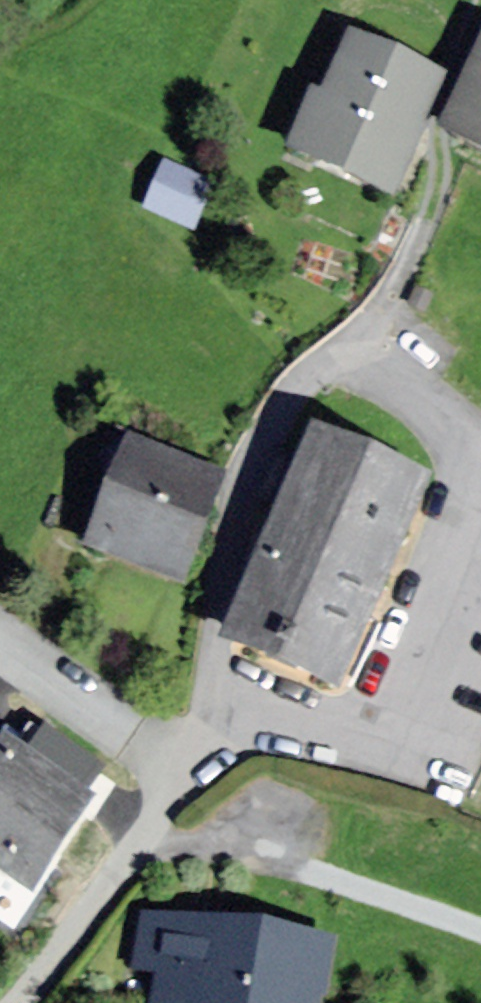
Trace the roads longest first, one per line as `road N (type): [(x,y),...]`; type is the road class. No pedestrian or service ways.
road 1 (residential): [(209,692),(260,458),(286,386),(358,354),(445,422),(468,464),(369,740)]
road 2 (track): [(358,354),(475,0)]
road 3 (residential): [(18,1002),(137,842),(209,692)]
road 4 (residential): [(369,740),(209,692)]

